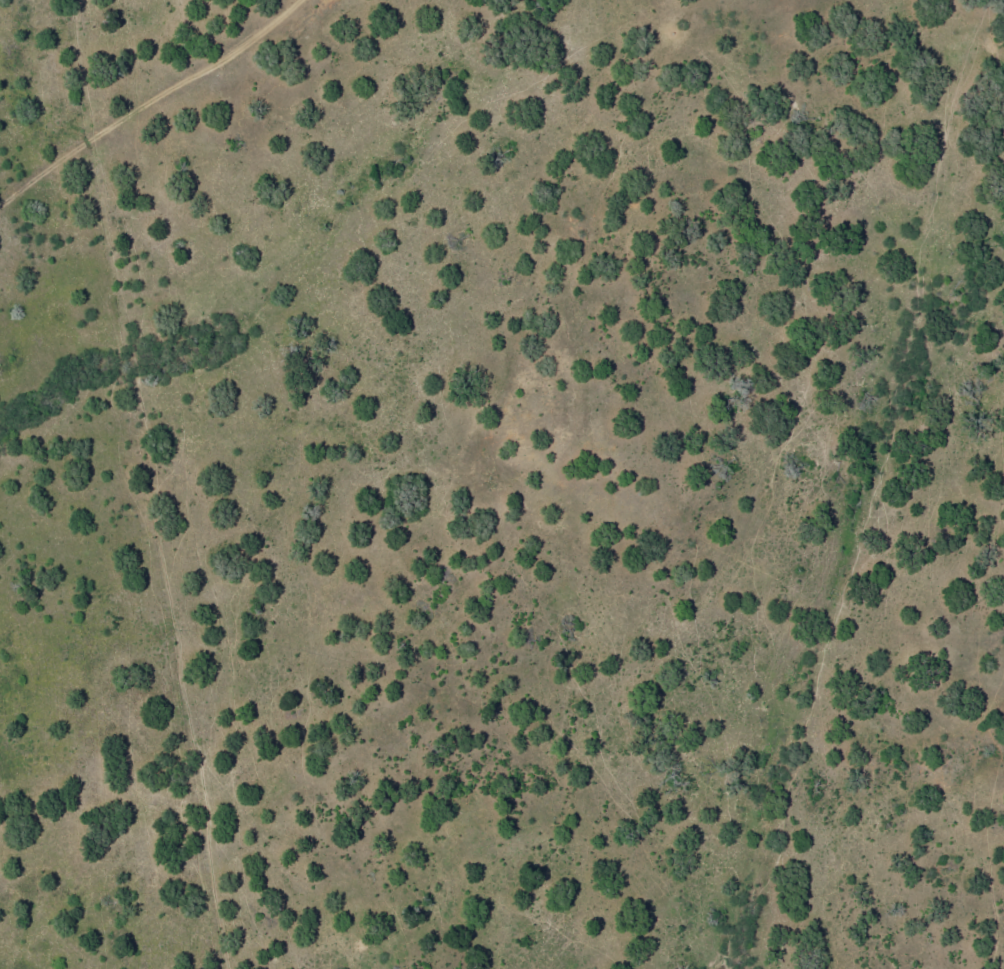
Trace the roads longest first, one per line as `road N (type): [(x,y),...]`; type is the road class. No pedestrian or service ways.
road 1 (residential): [(0,191),(132,92),(294,0)]

